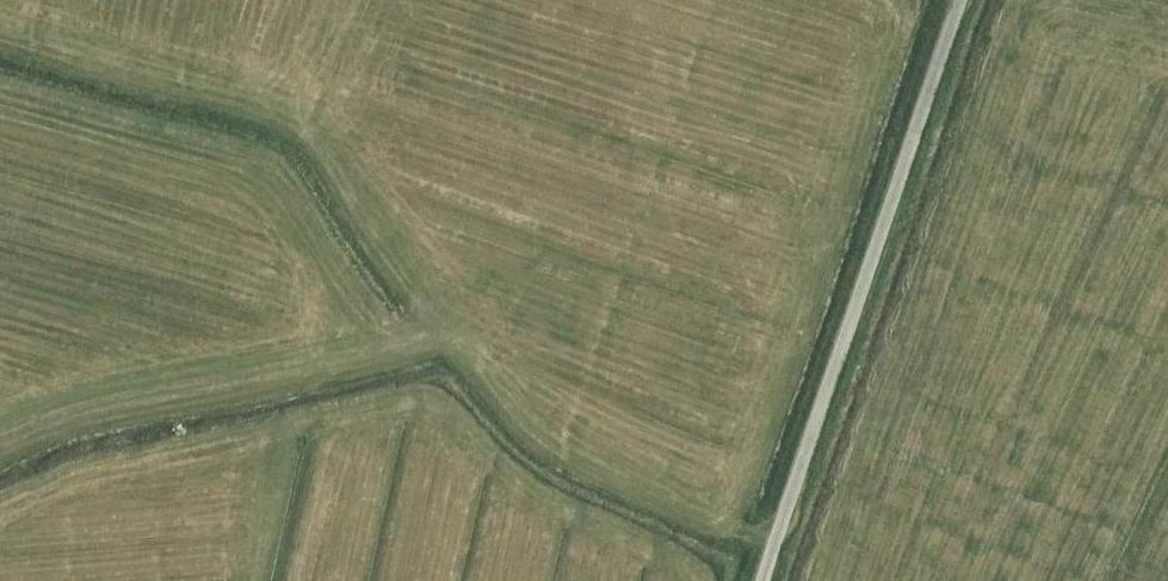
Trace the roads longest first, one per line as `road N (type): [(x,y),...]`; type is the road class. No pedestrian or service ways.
road 1 (unclassified): [(961,0),(765,580)]

